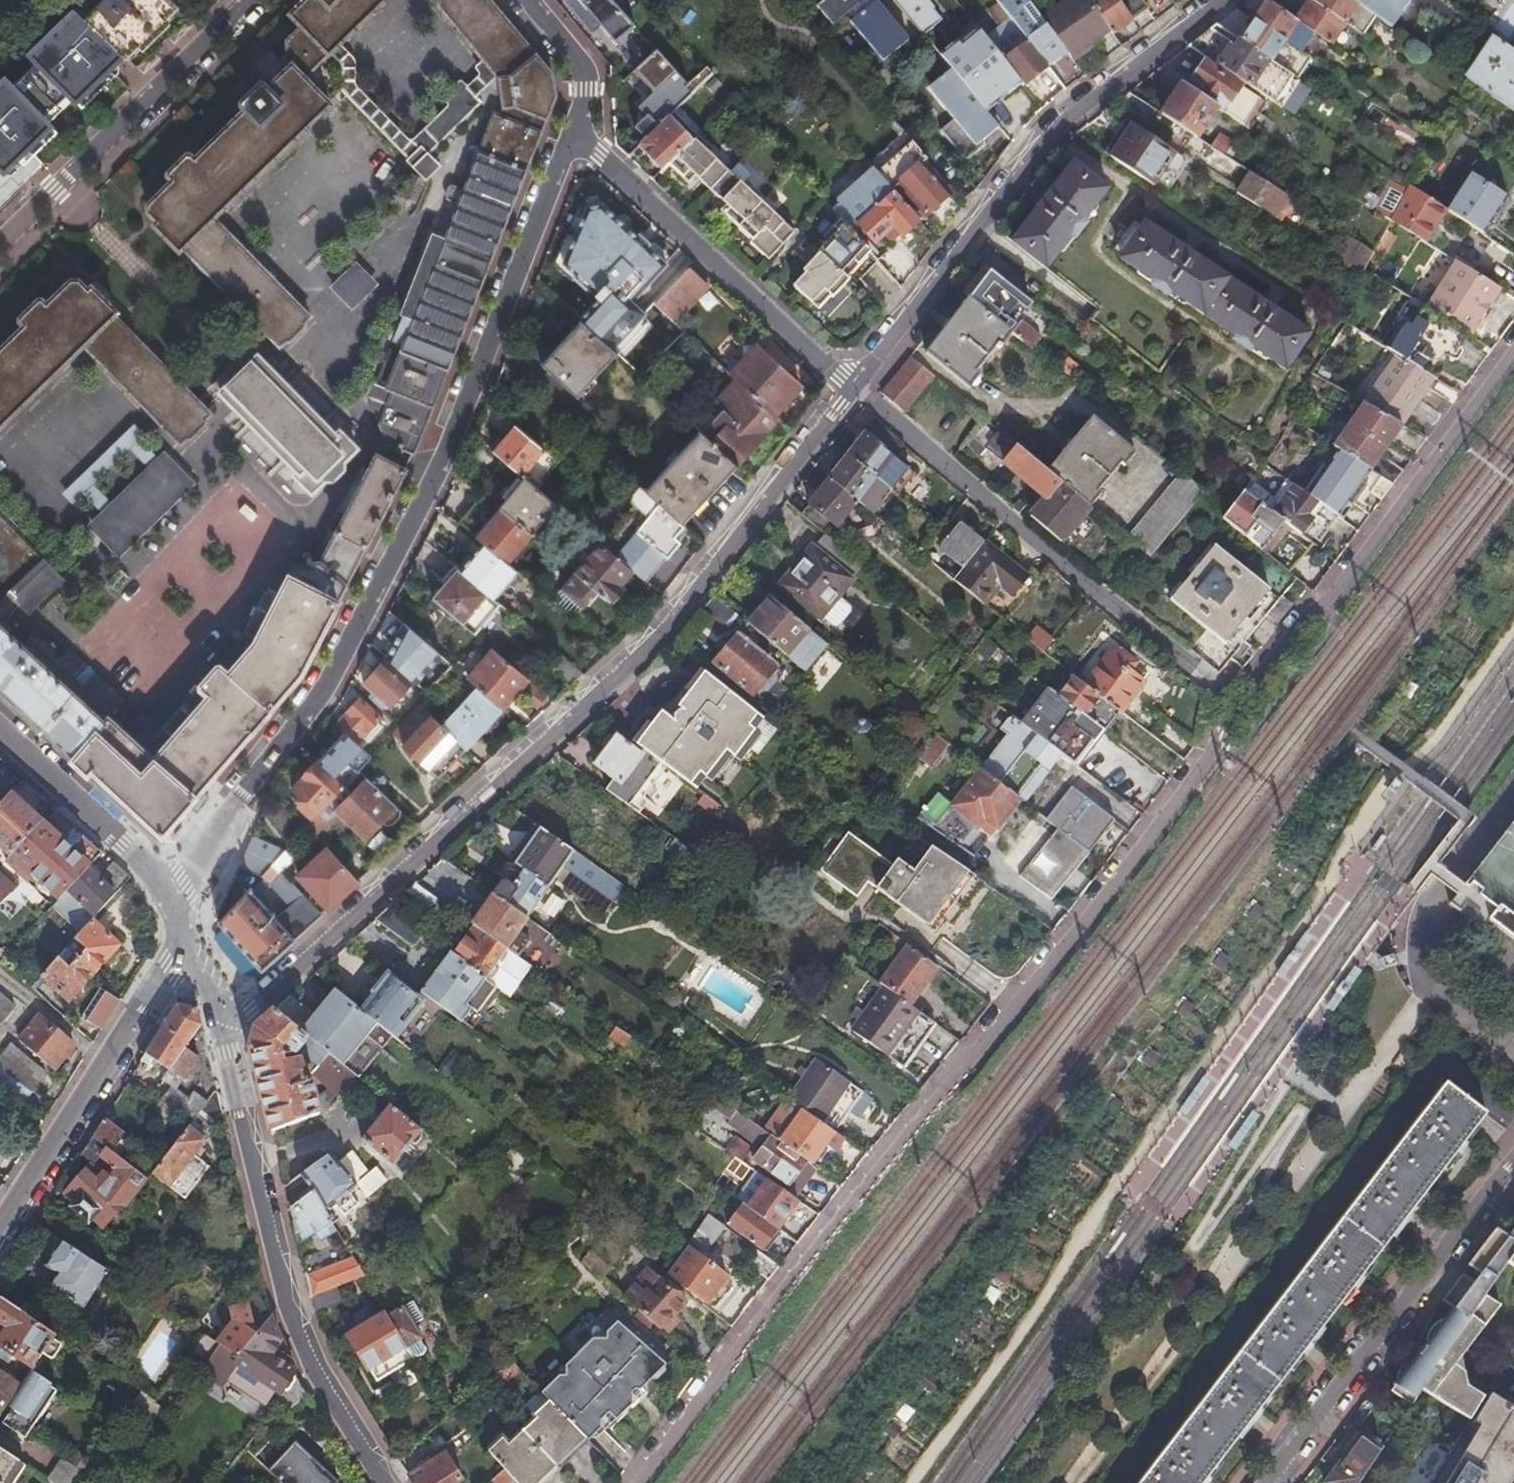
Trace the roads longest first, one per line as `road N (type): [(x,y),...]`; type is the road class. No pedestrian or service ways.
road 1 (residential): [(643,1482),(1213,751),(1281,647),(1317,603),(1355,576),(1513,359)]
road 2 (residential): [(263,998),(655,635),(850,384)]
road 3 (residential): [(571,128),(410,525),(337,668),(245,794)]
road 4 (residential): [(850,384),(1055,118),(1213,0)]
road 5 (residential): [(1185,663),(850,384)]
road 6 (residential): [(384,1482),(322,1384),(286,1292),(241,1111)]
road 7 (residential): [(1271,1482),(1511,1169)]
road 8 (residential): [(850,384),(571,128)]
road 9 (residential): [(0,246),(253,0)]
road 10 (residential): [(0,1230),(144,1008)]
road 11 (residential): [(123,840),(0,727)]
road 12 (residential): [(522,0),(578,68),(585,89),(571,128)]
road 13 (residential): [(245,794),(169,893)]

